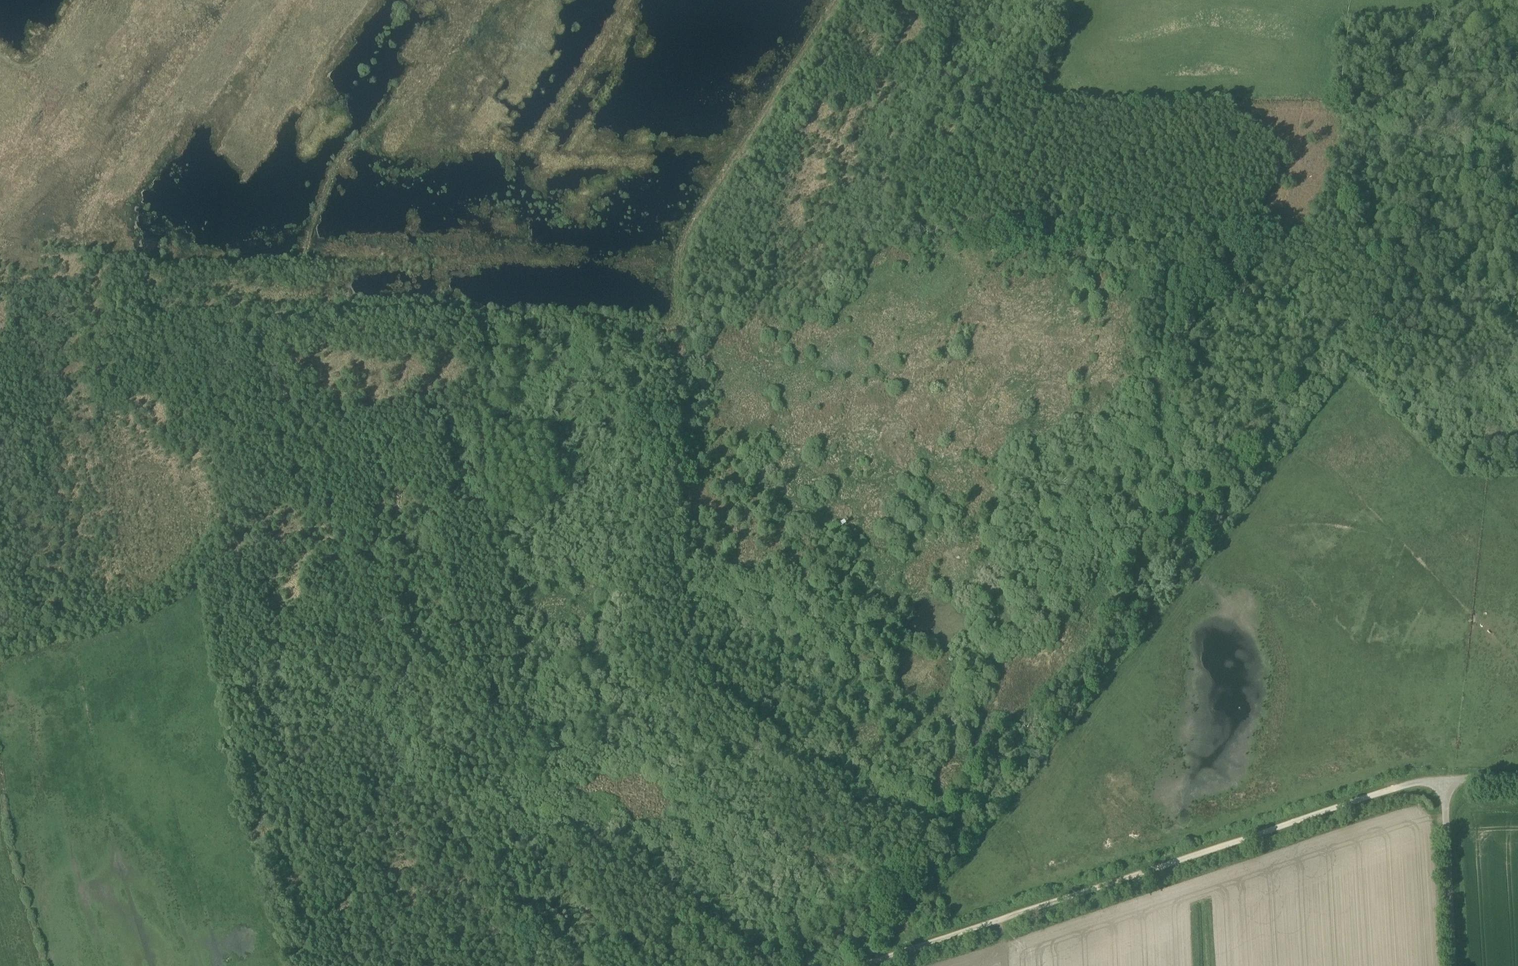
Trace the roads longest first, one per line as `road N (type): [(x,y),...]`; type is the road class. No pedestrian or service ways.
road 1 (track): [(1443,781),(863,965)]
road 2 (unclassified): [(1517,780),(1443,781),(1453,965)]

